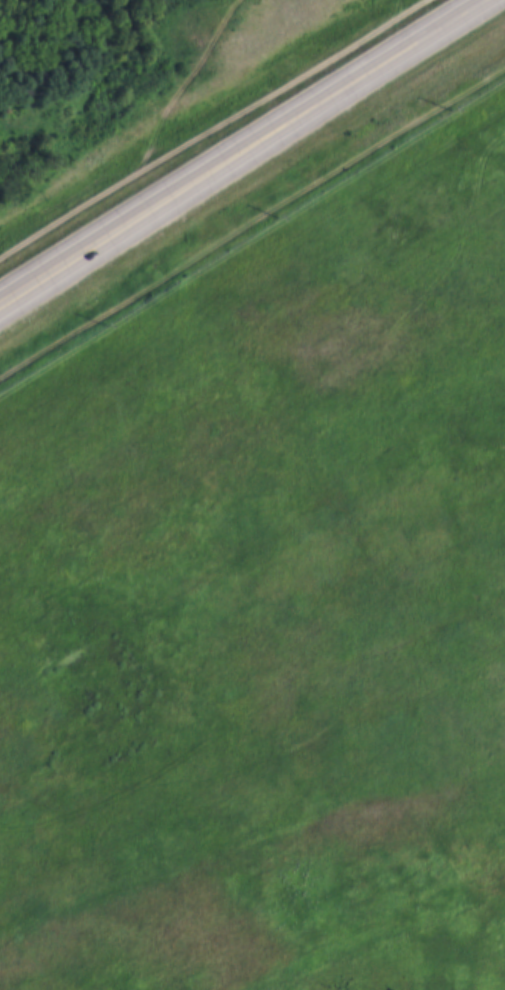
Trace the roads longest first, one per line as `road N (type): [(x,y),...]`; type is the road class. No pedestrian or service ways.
road 1 (primary): [(0,299),(479,0)]

